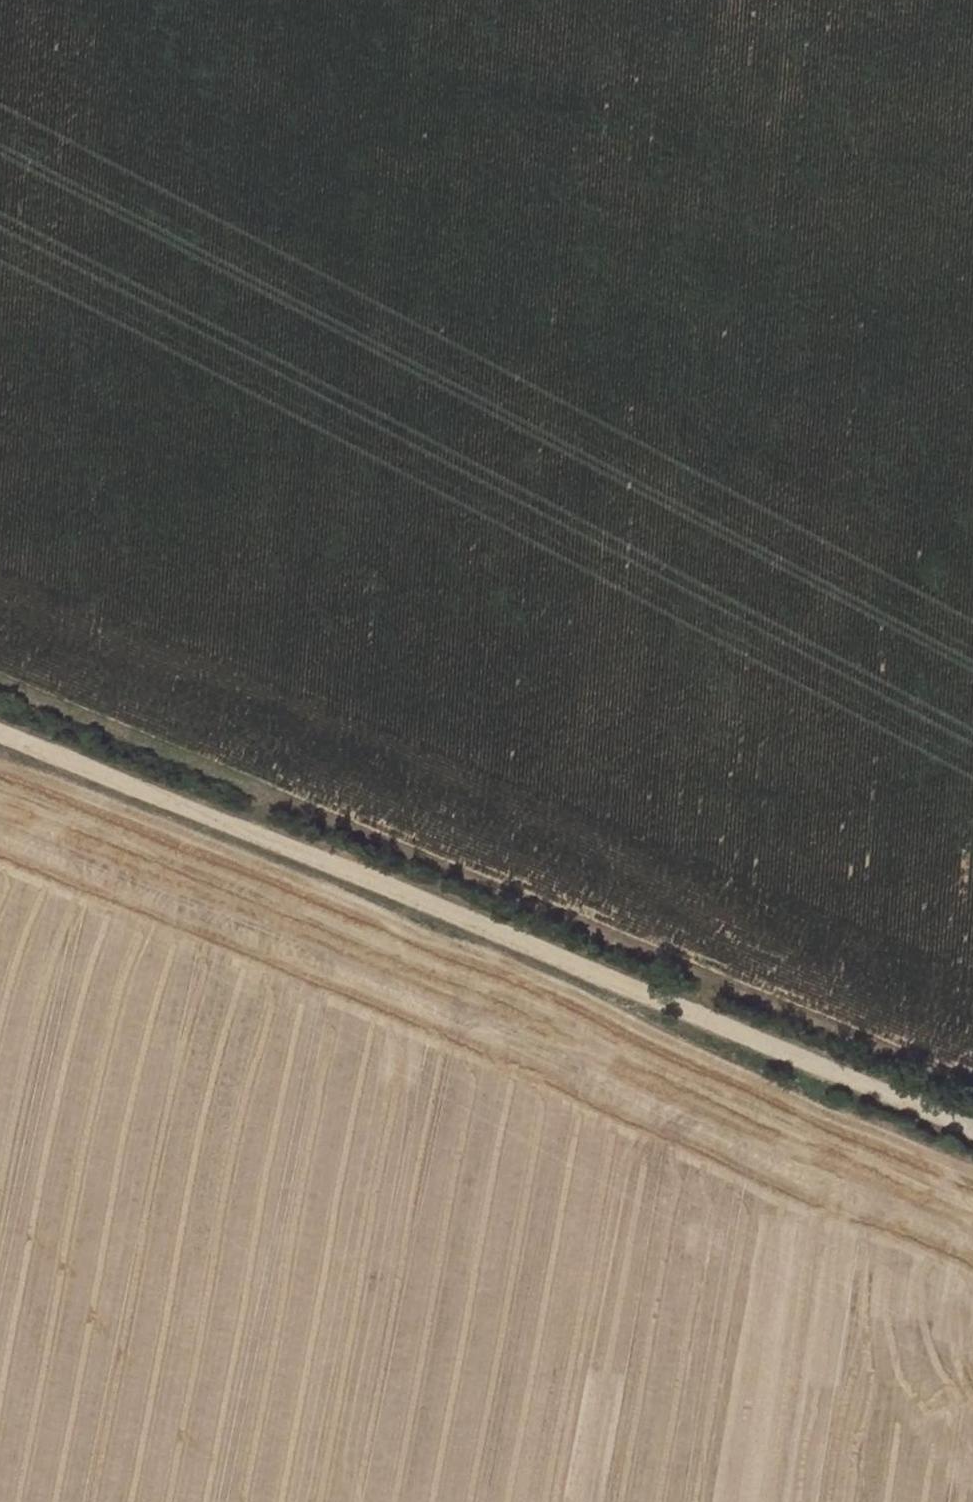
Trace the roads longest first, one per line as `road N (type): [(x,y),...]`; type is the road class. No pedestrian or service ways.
road 1 (track): [(0,728),(972,1125)]

